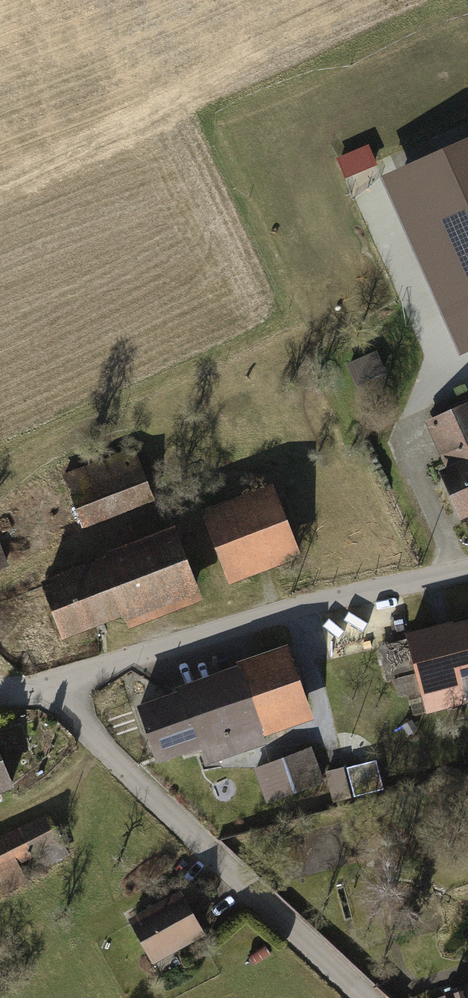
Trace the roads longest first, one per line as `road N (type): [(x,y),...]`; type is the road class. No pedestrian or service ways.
road 1 (residential): [(58,690),(69,712),(369,997)]
road 2 (unclassified): [(58,690),(108,664),(271,614),(467,570)]

